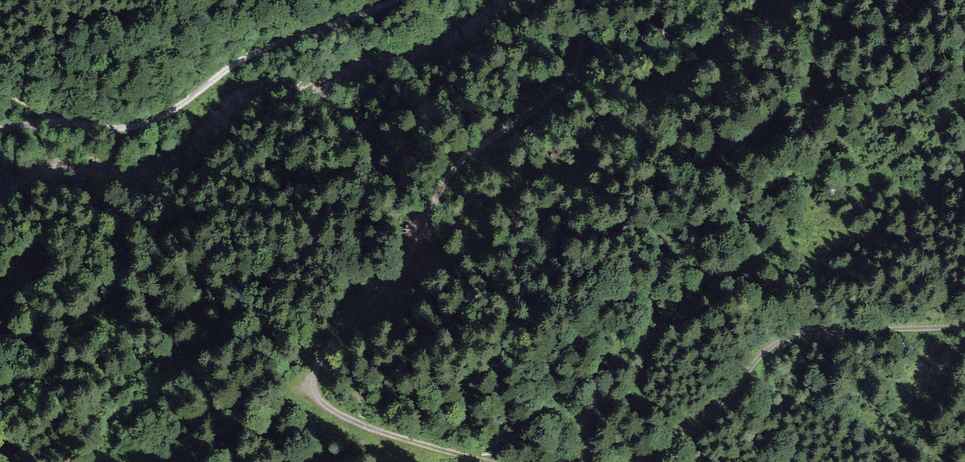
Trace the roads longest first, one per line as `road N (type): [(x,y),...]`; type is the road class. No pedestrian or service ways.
road 1 (track): [(485,461),(308,394),(348,328),(400,271),(457,165),(567,83),(581,58),(575,0)]
road 2 (track): [(0,130),(156,121),(256,51),(396,0)]
road 3 (track): [(964,326),(794,334),(764,348),(731,394),(635,461)]

